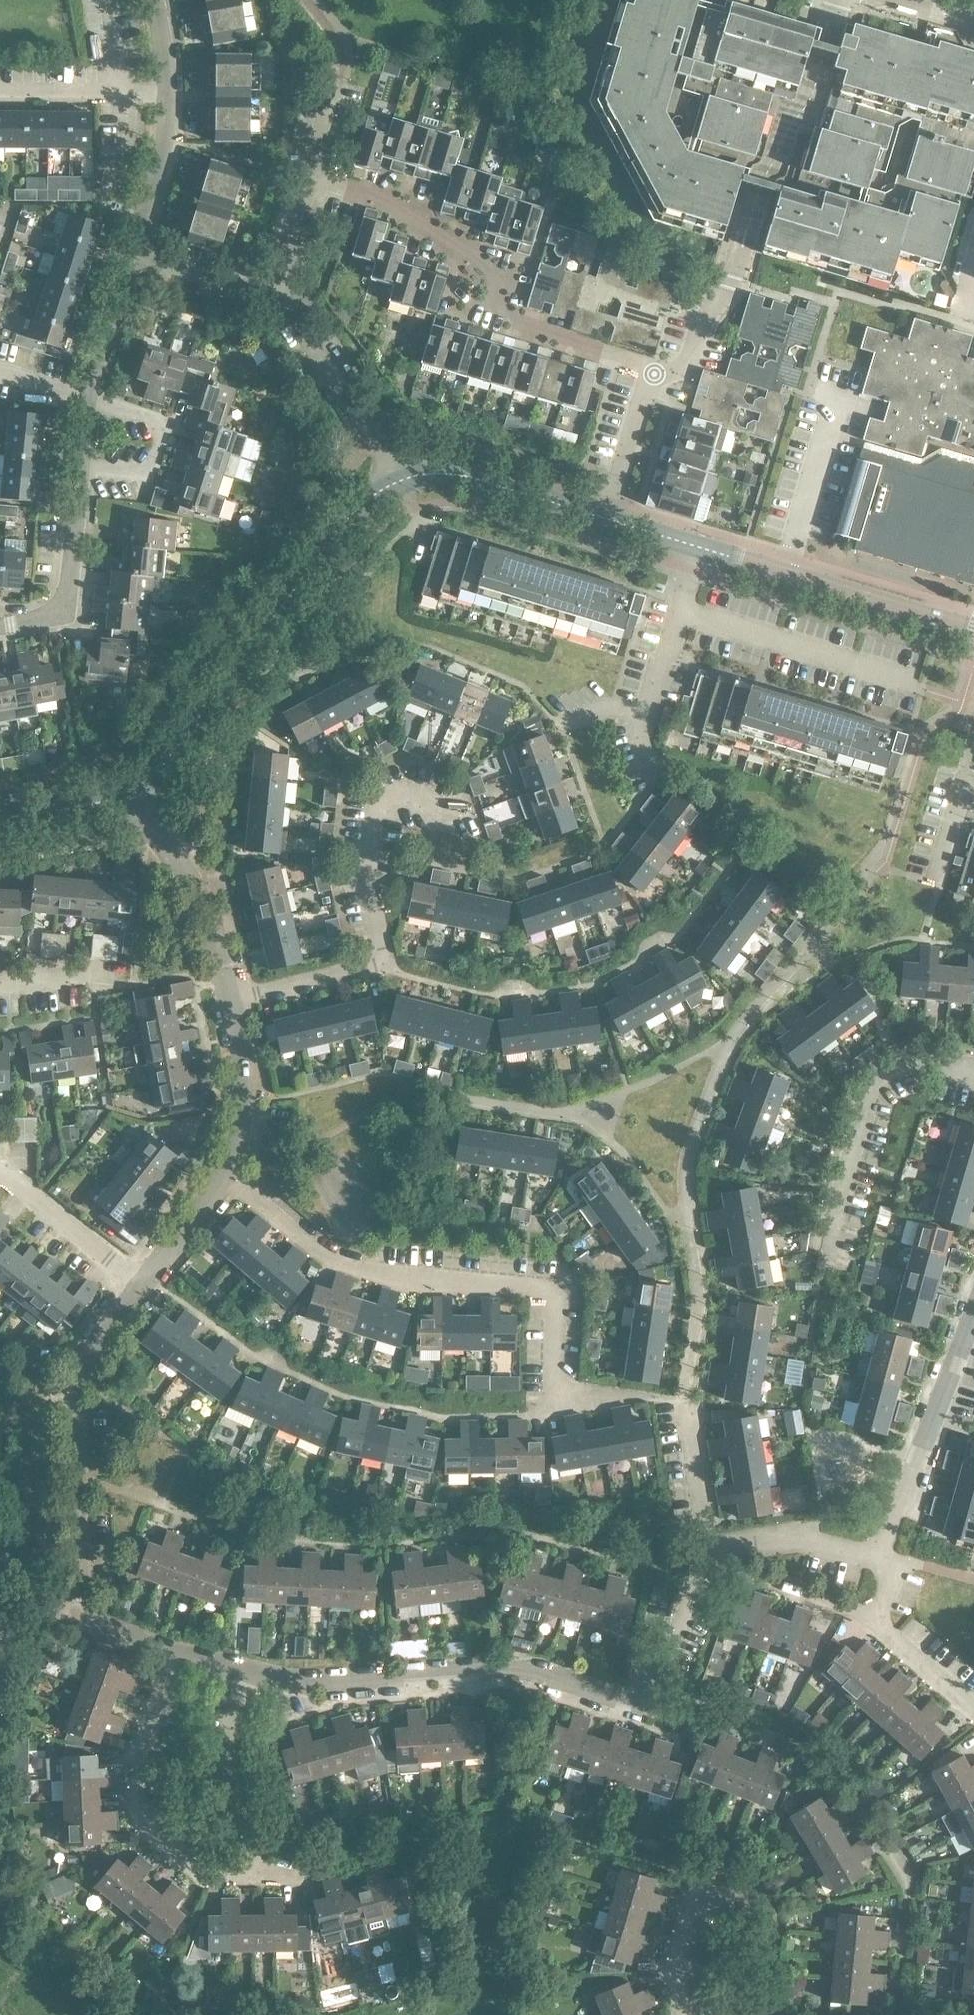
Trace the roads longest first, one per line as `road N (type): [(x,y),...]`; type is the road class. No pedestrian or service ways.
road 1 (unclassified): [(706,1549),(517,1532),(372,1543),(251,1540),(49,1469)]
road 2 (residential): [(652,1670),(633,1697),(545,1665),(267,1674),(163,1651)]
road 3 (unclassified): [(652,1670),(773,1729),(769,1740),(790,1751),(799,1768),(841,1773),(906,1888),(901,2014)]
road 4 (residential): [(562,1385),(545,1416),(444,1417),(348,1398),(250,1355),(137,1279)]
road 5 (residential): [(562,1385),(543,1363),(546,1296),(525,1287),(412,1286),(327,1258),(222,1174)]
road 6 (residential): [(657,373),(685,366),(731,282),(762,178),(813,88),(838,0)]
road 7 (tertiary): [(127,794),(149,781),(363,502),(400,480)]
road 8 (residential): [(657,373),(505,322),(474,290),(450,241),(401,199),(310,176)]
road 9 (residential): [(692,1402),(699,1285),(685,1168),(712,1076),(748,1022)]
road 10 (tertiary): [(973,631),(701,548)]
road 11 (residential): [(0,626),(68,598),(89,402)]
road 12 (residential): [(828,1237),(872,1085),(908,1062),(973,1067)]
road 13 (residential): [(386,963),(371,894),(379,804),(403,789),(470,815)]
road 14 (residential): [(973,1312),(879,1555)]
road 15 (residential): [(163,1651),(66,1621),(49,1469)]
road 16 (unclassified): [(680,614),(922,689)]
road 17 (residential): [(229,999),(210,916),(127,794)]
road 18 (residential): [(400,480),(278,292)]
road 19 (residential): [(49,1469),(55,1371),(137,1279)]
road 20 (tertiary): [(604,520),(463,473),(400,480)]
road 21 (unclassified): [(231,1856),(188,1861),(149,1843),(136,1798),(139,1731)]
road 22 (unclassified): [(973,1709),(896,1648),(870,1602),(879,1555)]
road 23 (unclassified): [(231,1856),(226,1794),(212,1758),(185,1736),(139,1731)]
road 24 (residential): [(222,1174),(246,1086),(229,999)]
road 25 (residential): [(879,1555),(764,1537),(706,1549)]
road 26 (residential): [(130,256),(165,135),(167,91)]
road 27 (residential): [(167,91),(0,89)]
road 28 (residential): [(0,1188),(137,1279)]
road 29 (unclassified): [(229,999),(386,963)]
road 30 (residential): [(604,520),(657,373)]
road 31 (residential): [(278,292),(130,256)]
road 32 (residential): [(89,402),(130,256)]
road 33 (unclassified): [(711,1870),(672,1984),(678,2014)]
road 34 (residential): [(706,1549),(692,1402)]
road 35 (residential): [(137,1279),(222,1174)]
road 36 (residential): [(706,1549),(652,1670)]
road 37 (residential): [(692,1402),(562,1385)]
road 38 (tertiary): [(0,819),(127,794)]
road 39 (residential): [(278,292),(310,176)]

